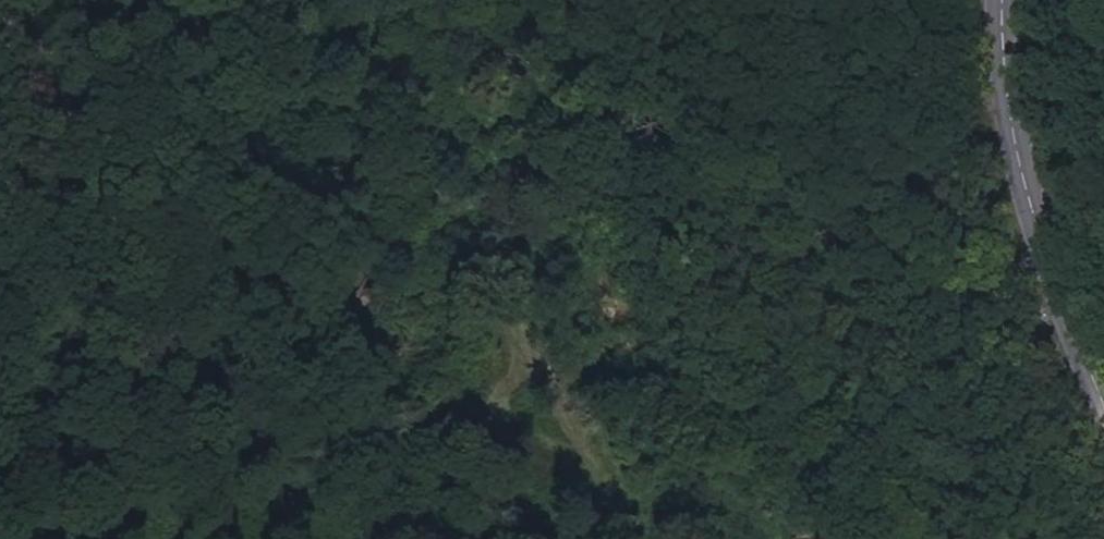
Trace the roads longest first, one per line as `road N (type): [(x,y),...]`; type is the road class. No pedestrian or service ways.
road 1 (tertiary): [(1002,0),(1019,166),(1103,400)]

